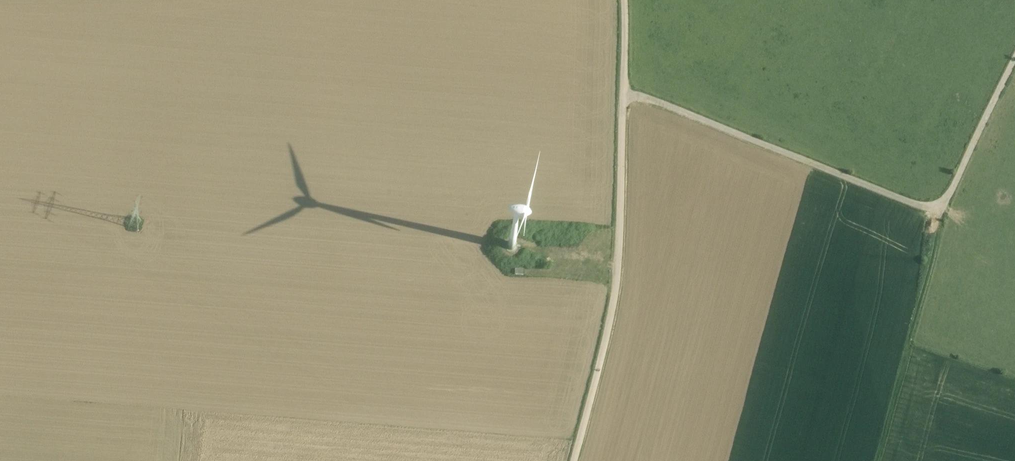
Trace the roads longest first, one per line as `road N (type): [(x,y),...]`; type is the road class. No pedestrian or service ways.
road 1 (unclassified): [(625,0),(619,270),(575,460)]

